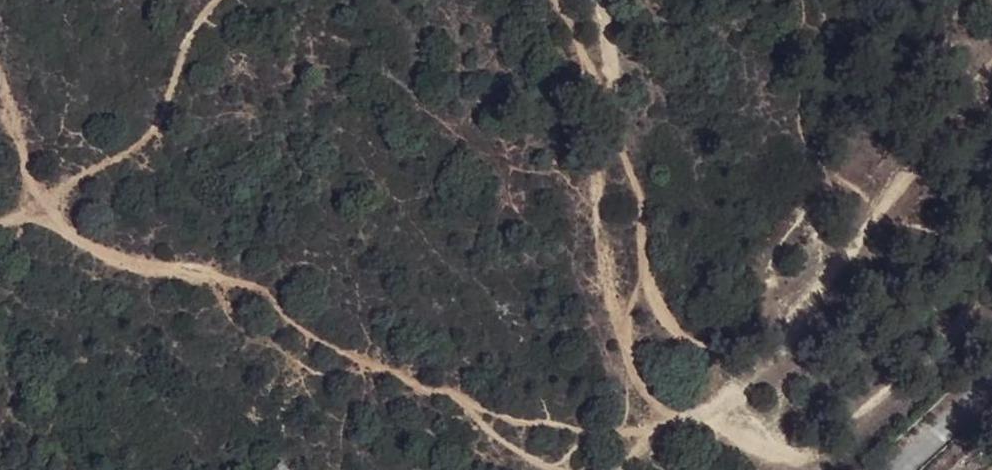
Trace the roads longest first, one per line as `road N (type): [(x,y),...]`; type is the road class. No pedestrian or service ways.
road 1 (track): [(600,0),(608,47),(612,301),(642,376),(672,399),(711,397),(991,66)]
road 2 (residential): [(895,469),(991,379)]

